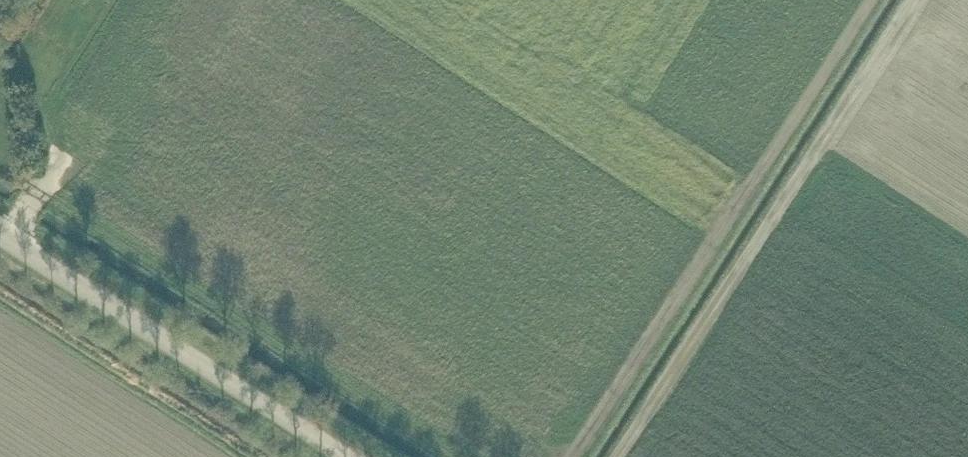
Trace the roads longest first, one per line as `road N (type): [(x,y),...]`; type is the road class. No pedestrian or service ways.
road 1 (unclassified): [(351,456),(0,233)]

